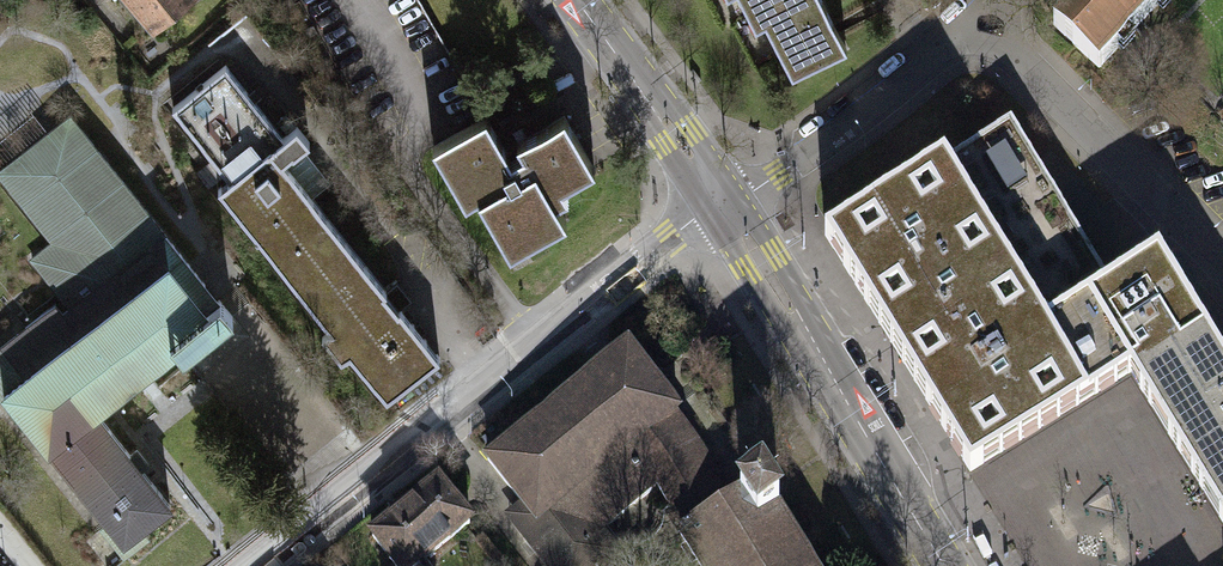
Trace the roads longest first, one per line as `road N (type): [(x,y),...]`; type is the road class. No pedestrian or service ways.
road 1 (residential): [(722,205),(685,225),(258,565)]
road 2 (secondary): [(945,565),(722,205)]
road 3 (residential): [(975,19),(1222,261)]
road 4 (residential): [(975,19),(793,164),(722,205)]
road 5 (secondary): [(722,205),(575,0)]

